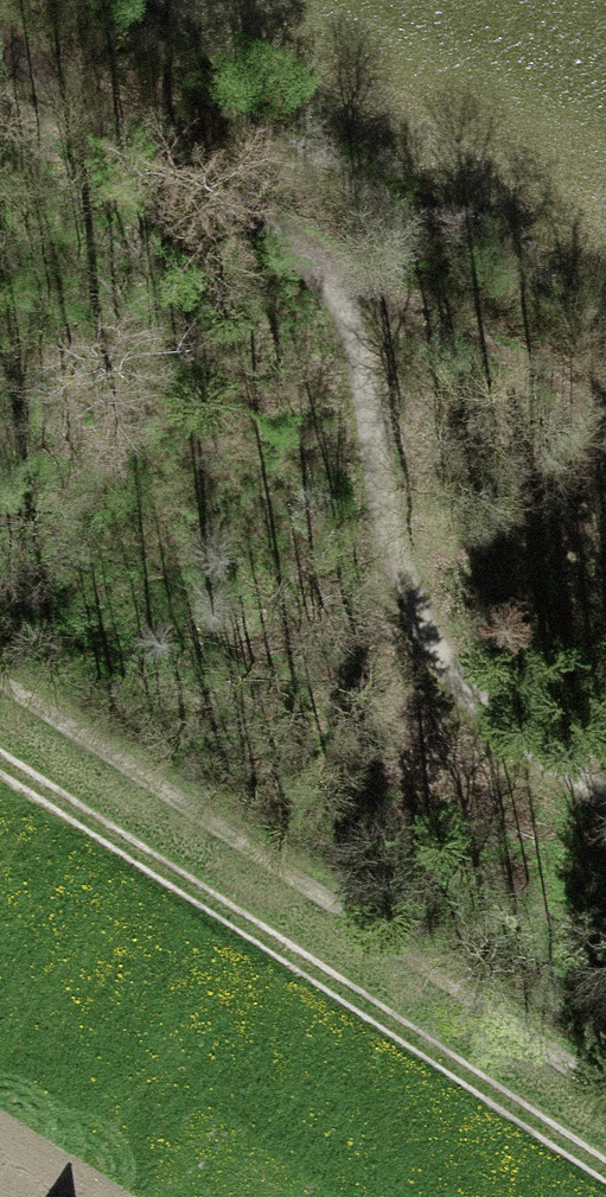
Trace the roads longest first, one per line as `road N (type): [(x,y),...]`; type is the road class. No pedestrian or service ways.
road 1 (track): [(0,753),(605,1170)]
road 2 (track): [(605,779),(492,713),(447,668),(390,530),(344,298),(306,245)]
road 3 (track): [(306,245),(0,43)]

